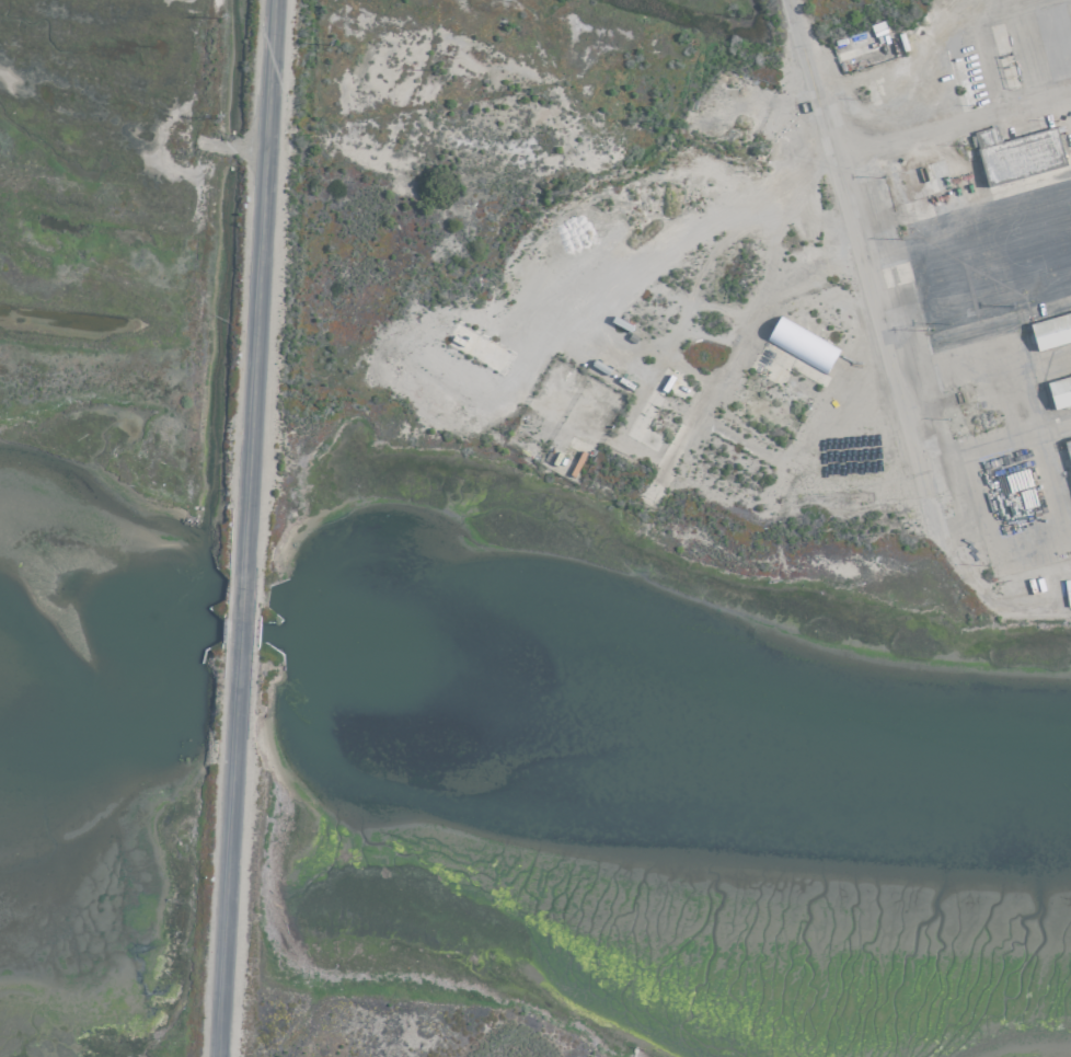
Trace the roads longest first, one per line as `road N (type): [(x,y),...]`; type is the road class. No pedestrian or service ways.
road 1 (residential): [(787,0),(898,395),(968,596)]
road 2 (residential): [(270,0),(240,571)]
road 3 (residential): [(235,641),(214,1056)]

